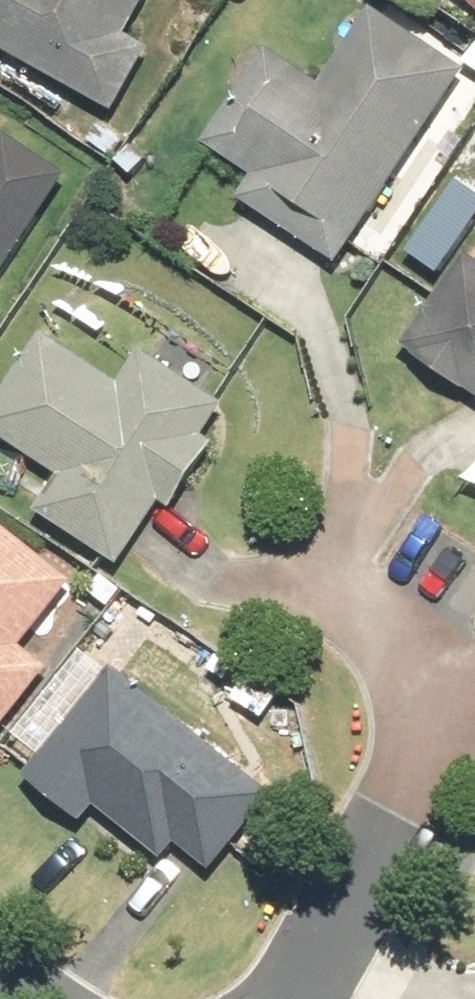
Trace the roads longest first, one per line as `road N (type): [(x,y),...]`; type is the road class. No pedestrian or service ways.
road 1 (residential): [(397,835),(432,728),(424,643),(374,585),(274,516)]
road 2 (residential): [(397,835),(298,998)]

